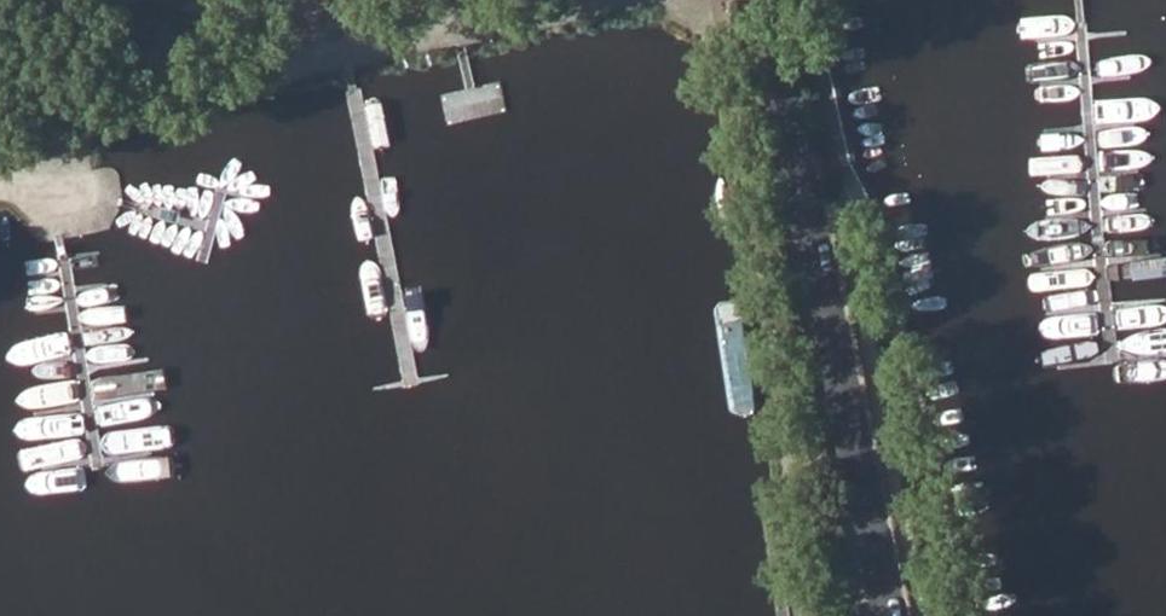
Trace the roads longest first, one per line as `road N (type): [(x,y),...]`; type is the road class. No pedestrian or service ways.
road 1 (secondary): [(895,615),(766,0)]

